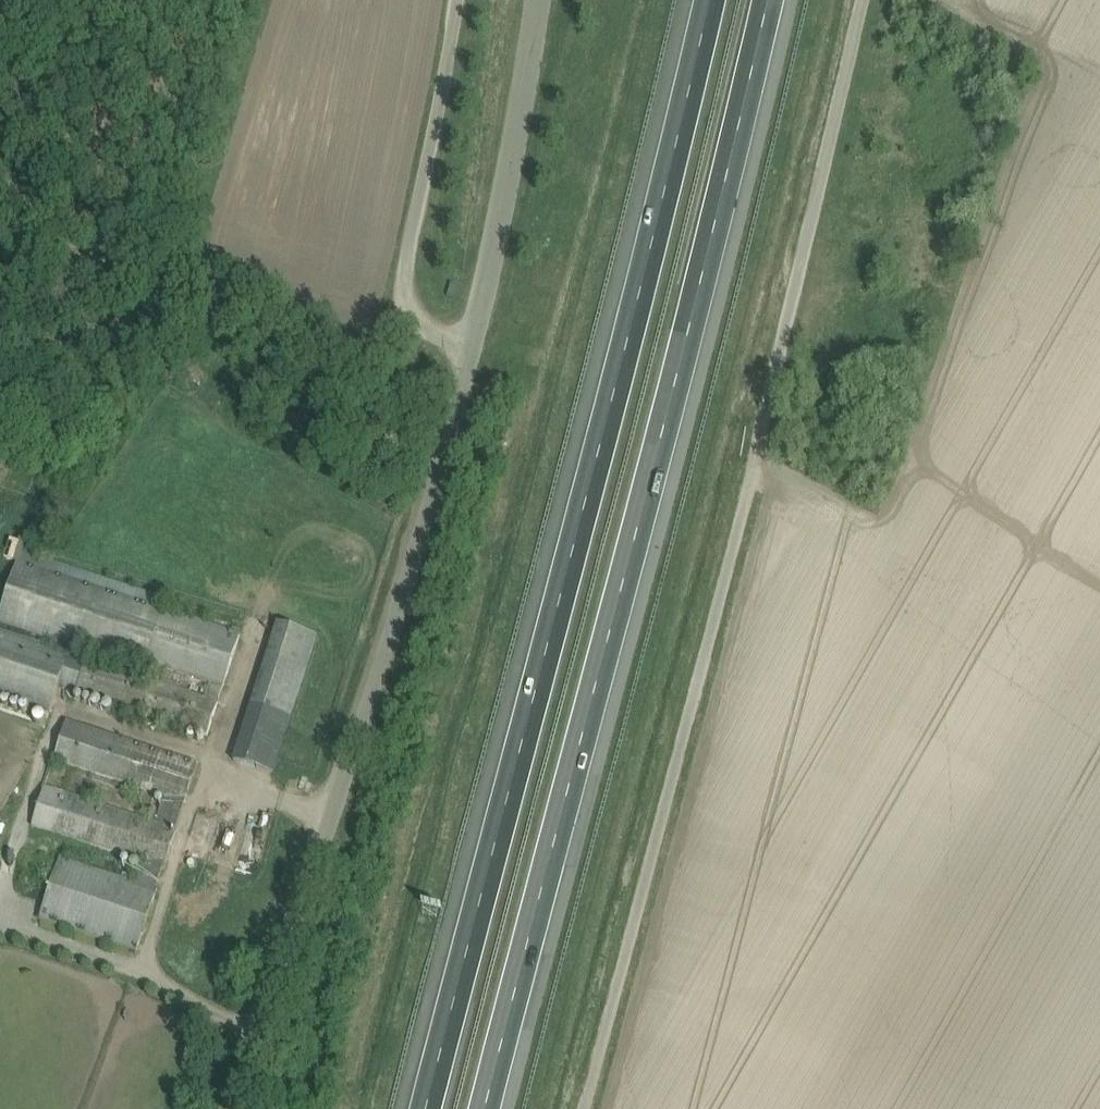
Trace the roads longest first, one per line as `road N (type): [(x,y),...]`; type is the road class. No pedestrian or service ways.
road 1 (motorway): [(714,0),(426,1108)]
road 2 (motorway): [(486,1108),(767,0)]
road 3 (unclassified): [(584,1108),(864,0)]
road 4 (unclassified): [(234,1108),(403,592),(475,344)]
road 5 (unclassified): [(475,344),(425,325),(406,274),(457,0)]
road 6 (unclassified): [(475,344),(536,0)]

